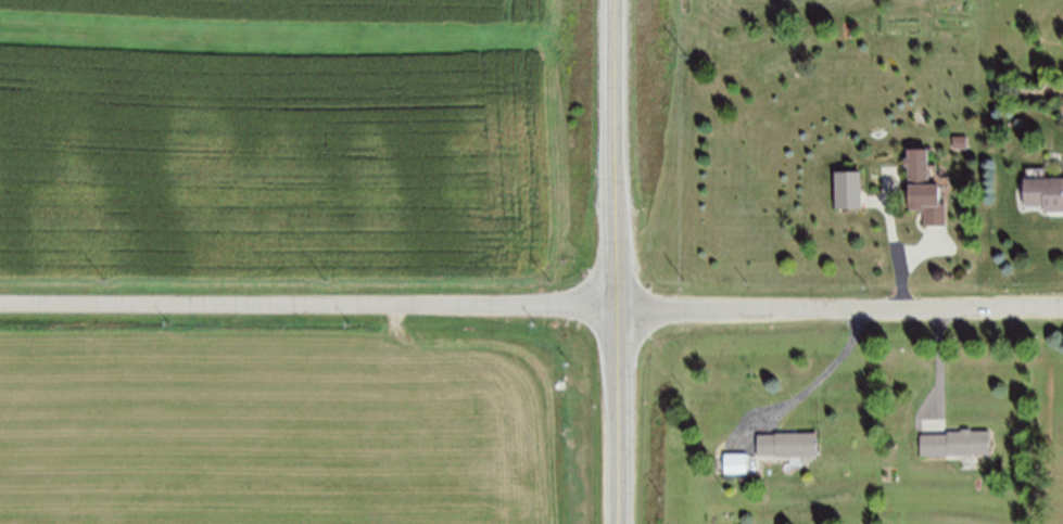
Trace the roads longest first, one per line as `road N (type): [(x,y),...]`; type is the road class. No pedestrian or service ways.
road 1 (residential): [(618,306),(0,301)]
road 2 (primary): [(619,523),(623,0)]
road 3 (tertiary): [(618,306),(1062,308)]
road 4 (track): [(395,304),(405,341),(519,348),(542,369),(555,522)]

